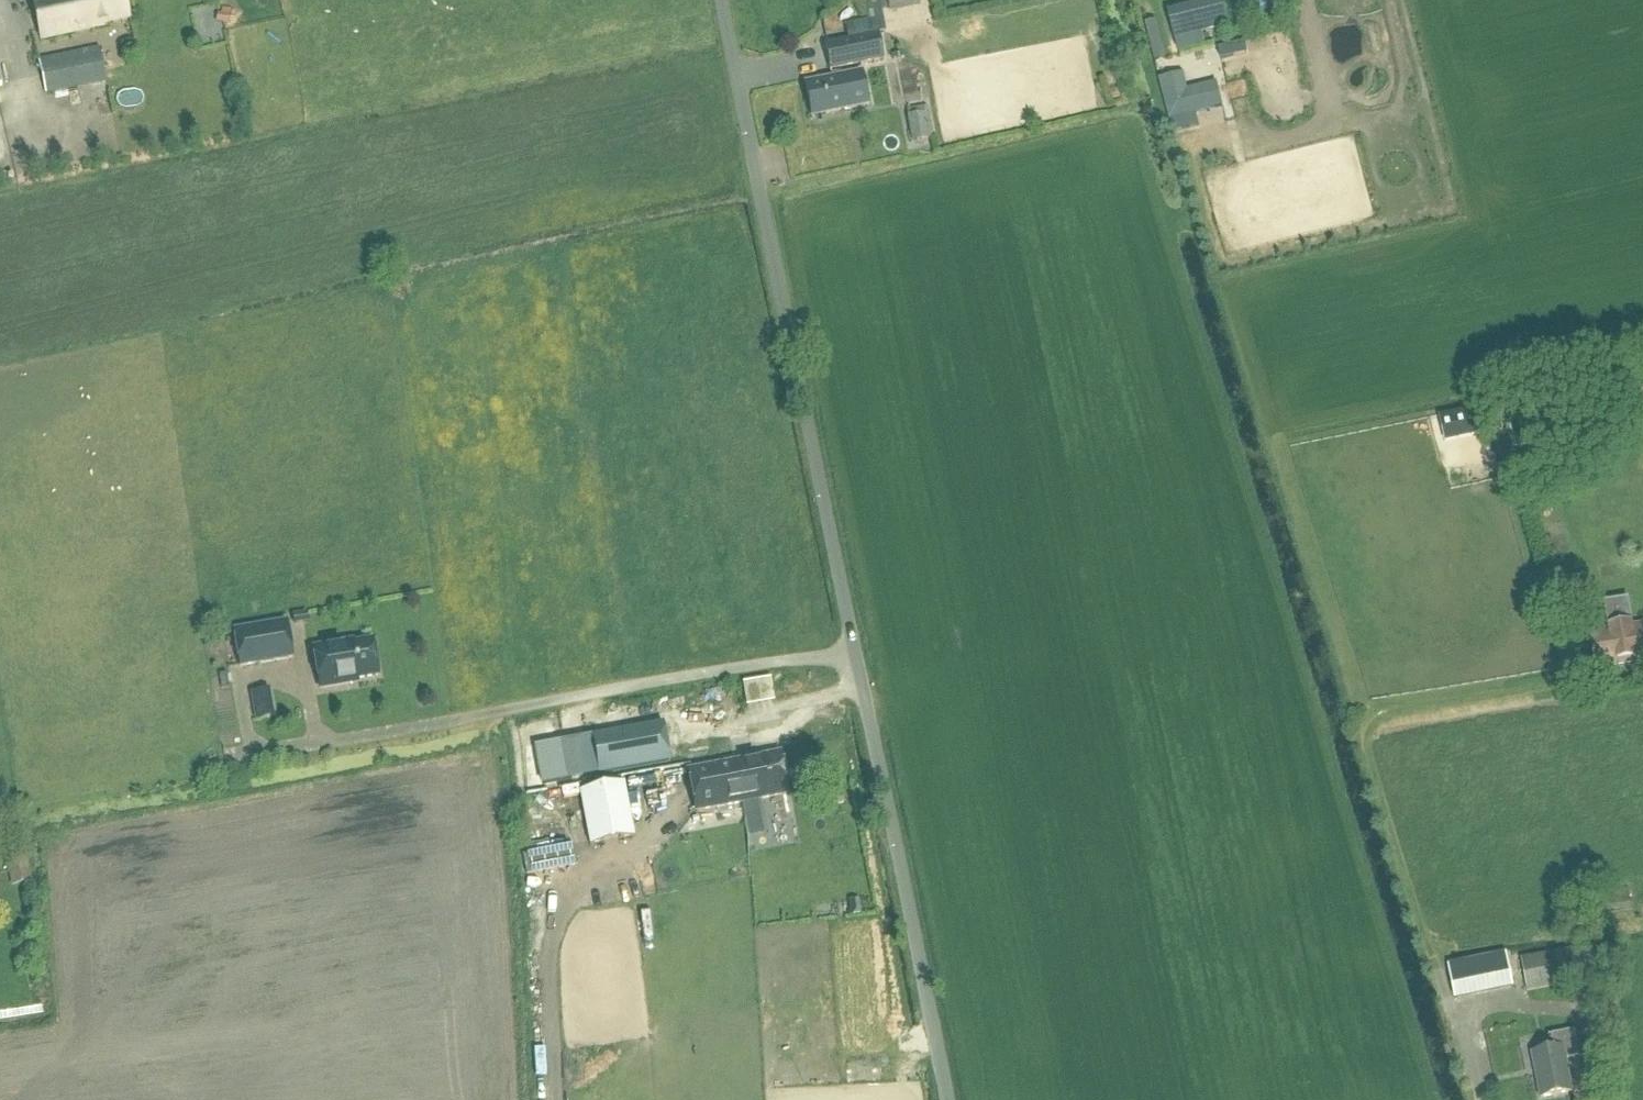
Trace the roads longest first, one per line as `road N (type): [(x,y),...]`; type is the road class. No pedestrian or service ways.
road 1 (unclassified): [(943,1099),(720,0)]
road 2 (track): [(1587,679),(1406,713),(1368,732),(1365,753),(1452,1018)]
road 3 (track): [(1591,1099),(1586,1026),(1571,1008),(1517,1003),(1452,1018)]

